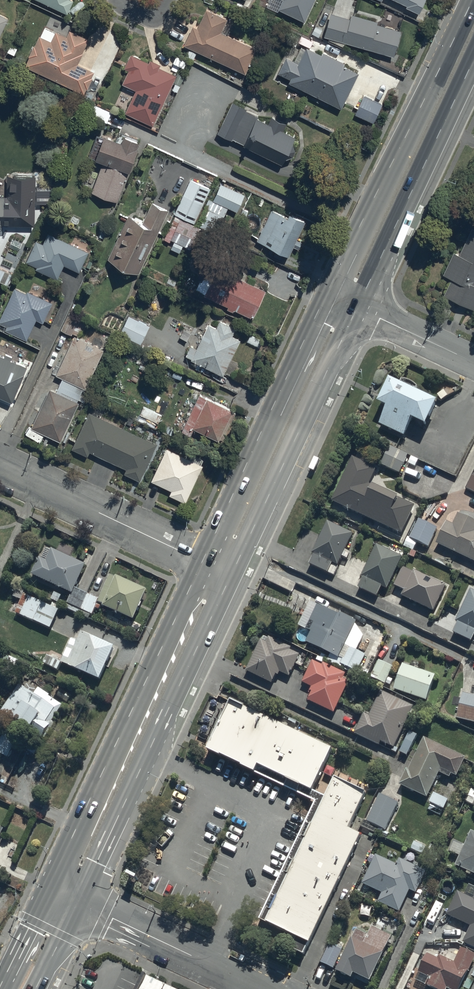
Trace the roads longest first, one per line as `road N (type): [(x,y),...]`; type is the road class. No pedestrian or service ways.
road 1 (secondary): [(48,888),(203,561)]
road 2 (secondary): [(231,575),(78,902)]
road 3 (secondary): [(327,293),(466,0)]
road 4 (secondary): [(357,307),(231,575)]
road 5 (secondary): [(203,561),(327,293)]
road 6 (secondary): [(473,58),(357,307)]
road 7 (residential): [(203,561),(0,466)]
road 8 (residential): [(78,902),(262,988)]
road 9 (residential): [(357,307),(473,362)]

